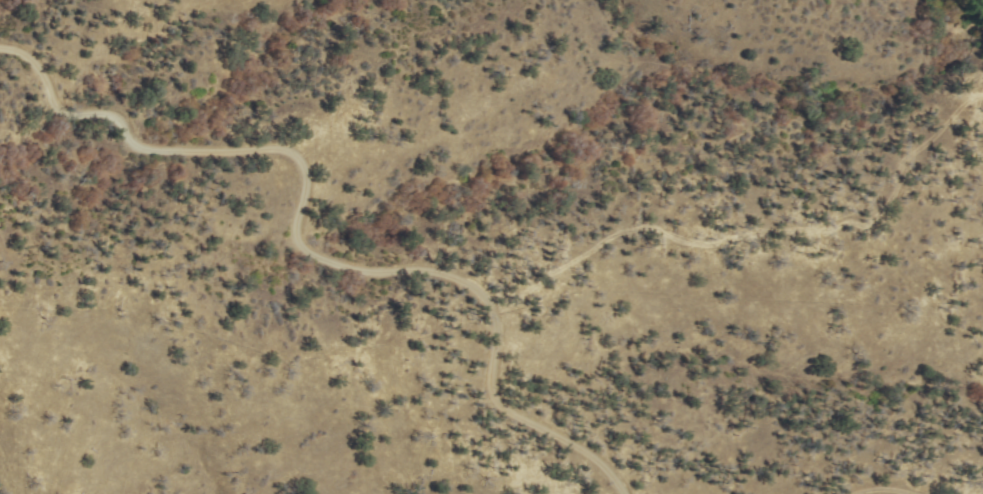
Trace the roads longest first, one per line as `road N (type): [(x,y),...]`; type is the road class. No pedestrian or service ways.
road 1 (track): [(643,493),(608,422),(470,267),(0,84)]

